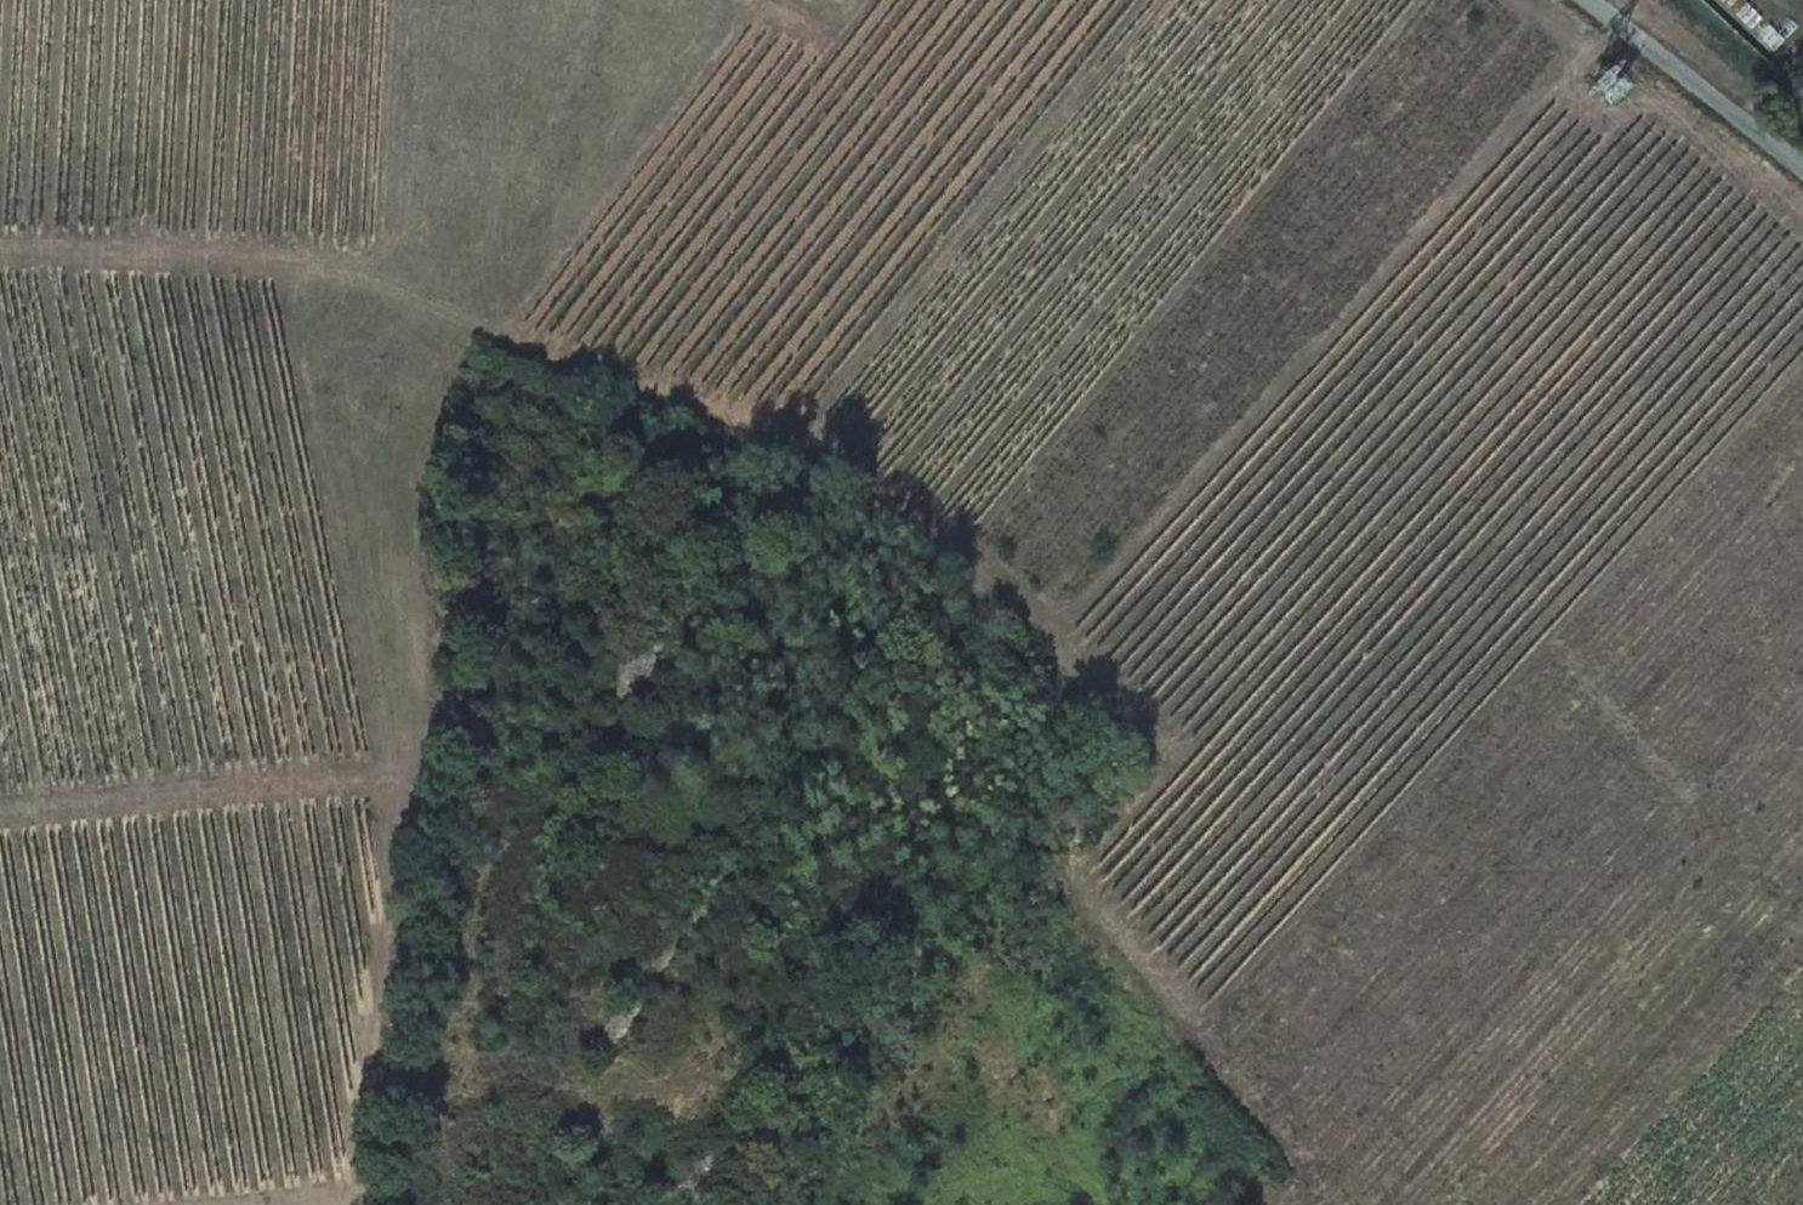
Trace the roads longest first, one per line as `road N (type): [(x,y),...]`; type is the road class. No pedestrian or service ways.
road 1 (unclassified): [(1586,0),(1802,172)]

